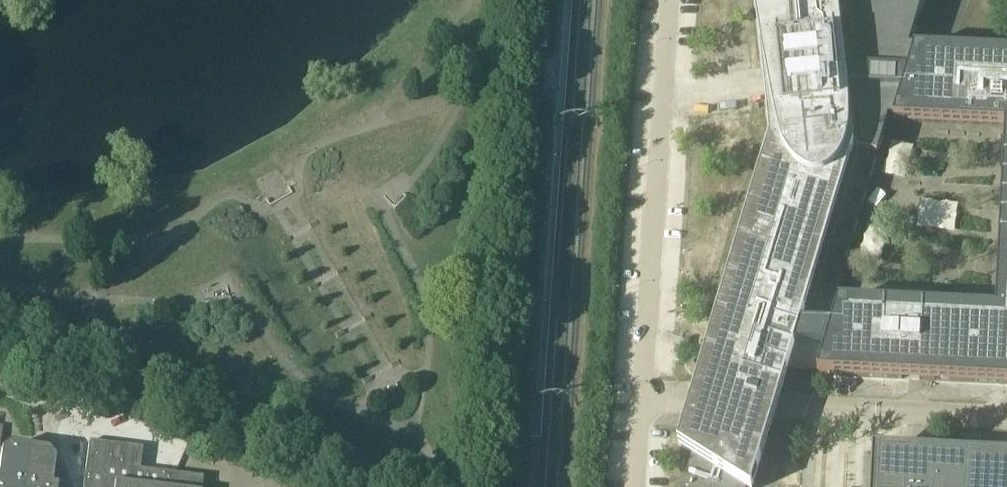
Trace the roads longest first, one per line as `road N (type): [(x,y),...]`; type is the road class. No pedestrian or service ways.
road 1 (unclassified): [(643,399),(1006,416)]

